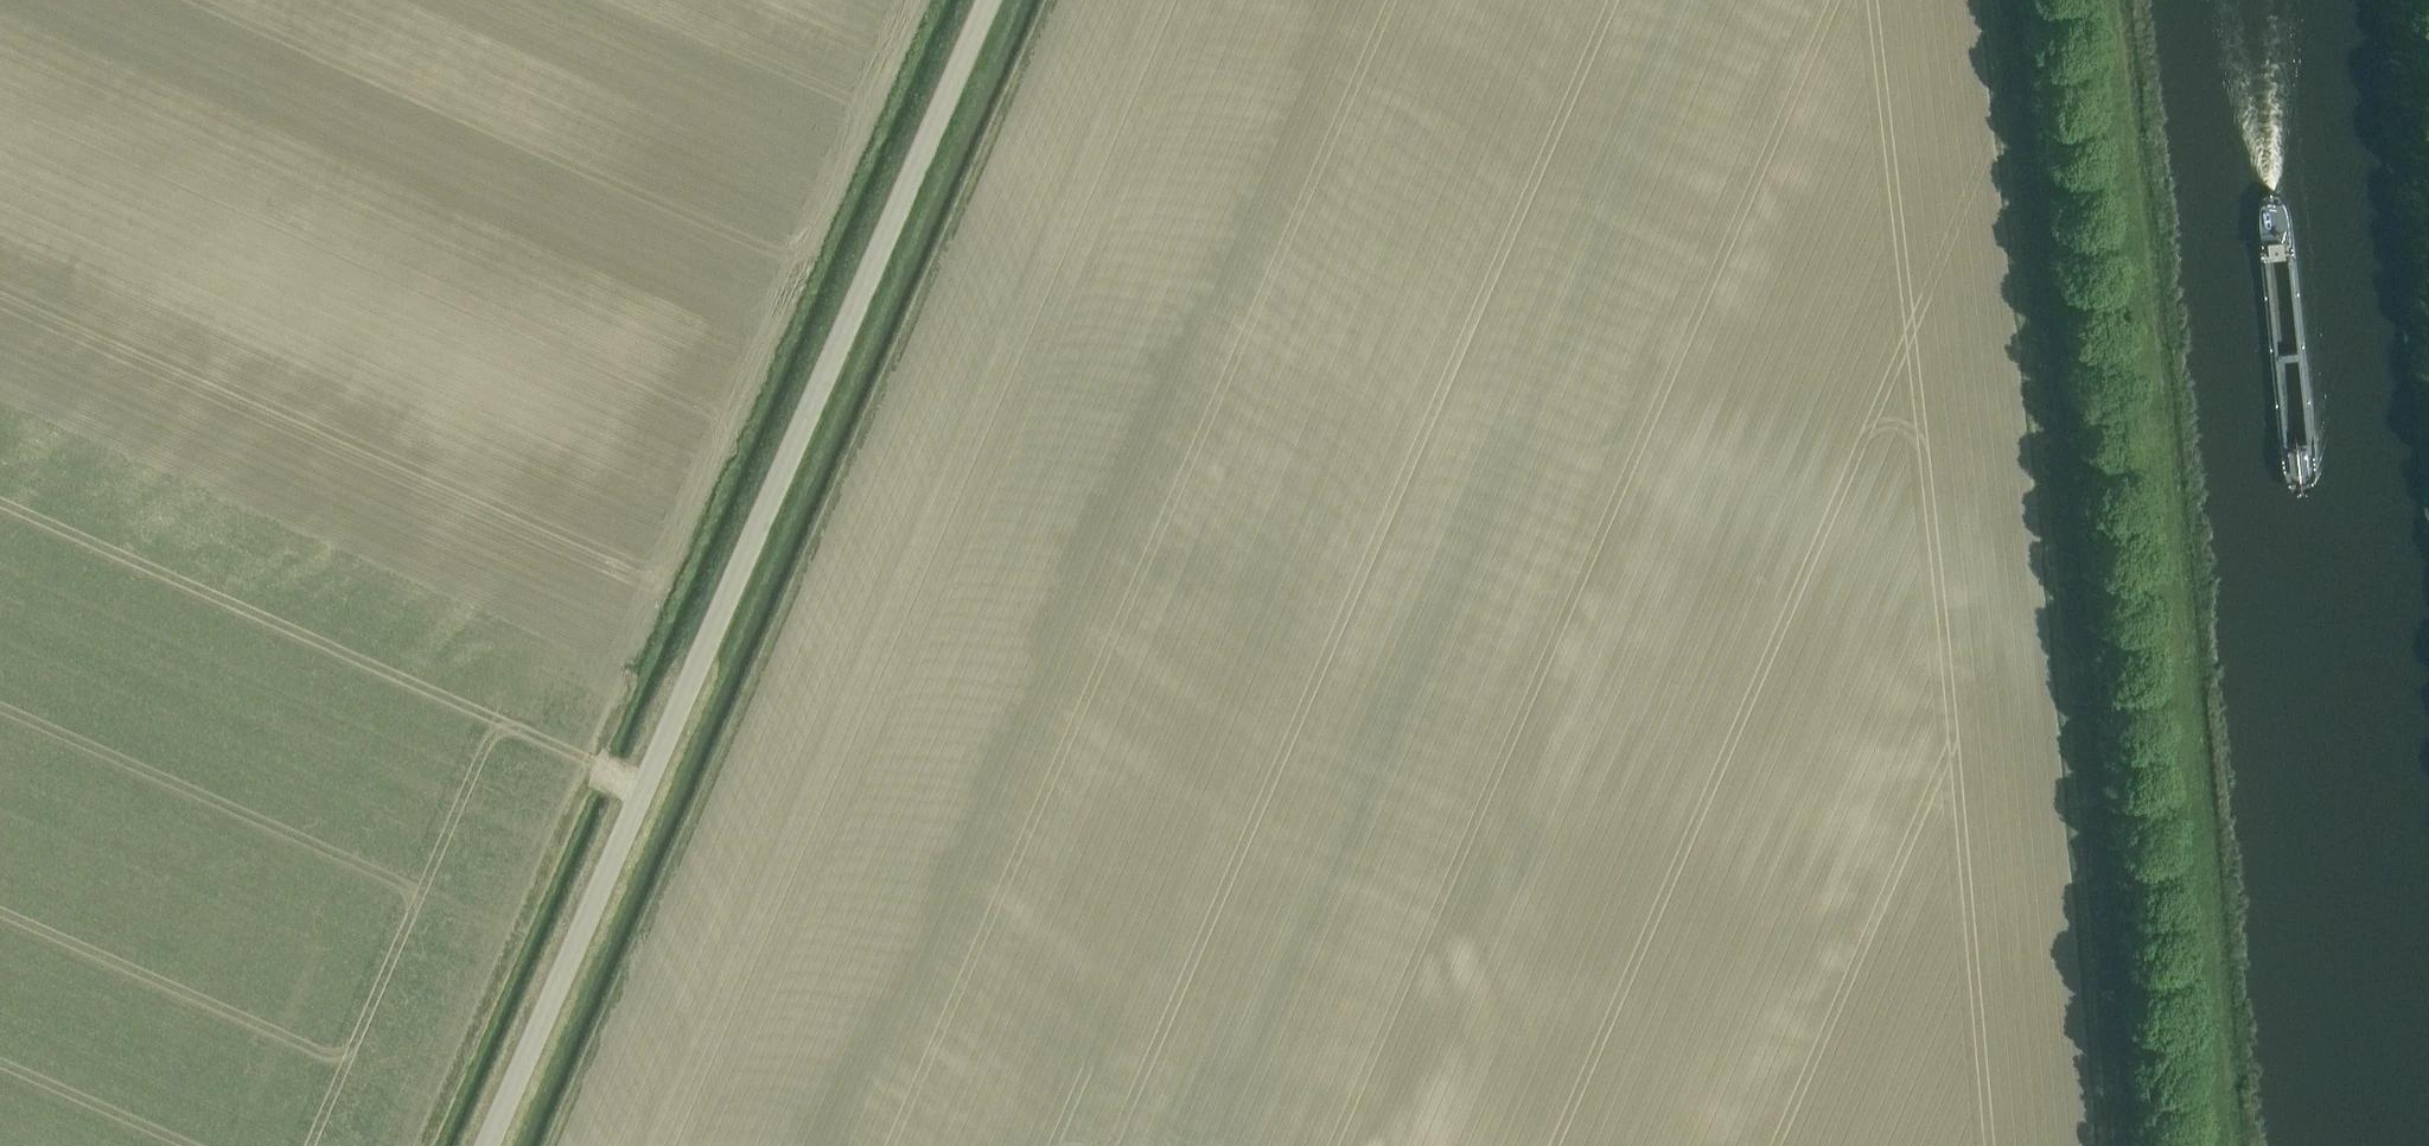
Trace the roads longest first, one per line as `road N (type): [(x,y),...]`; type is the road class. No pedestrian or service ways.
road 1 (unclassified): [(483,1145),(983,0)]
road 2 (track): [(2407,0),(2428,201)]

